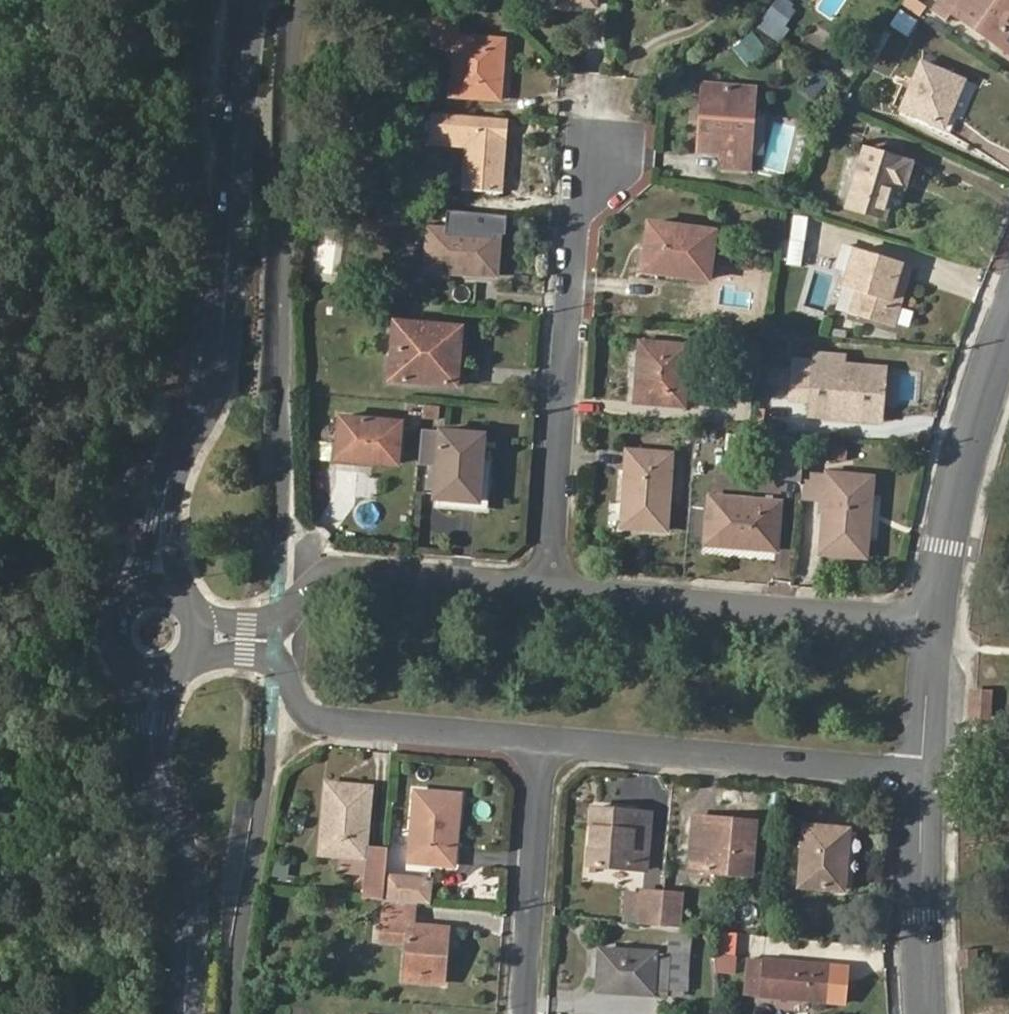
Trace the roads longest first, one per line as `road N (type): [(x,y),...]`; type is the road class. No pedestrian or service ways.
road 1 (secondary): [(161,520),(168,482),(216,375),(251,0)]
road 2 (residential): [(605,164),(576,228),(549,581)]
road 3 (residential): [(936,623),(549,581)]
road 4 (residential): [(545,743),(924,772)]
road 5 (secondary): [(187,1013),(190,879),(155,778),(154,680)]
road 6 (residential): [(277,643),(298,699),(327,724),(545,743)]
road 7 (residential): [(549,581),(337,566),(304,592),(277,643)]
road 8 (residential): [(1008,330),(966,459),(936,623)]
road 9 (residential): [(545,743),(525,1013)]
road 10 (residential): [(924,772),(930,1013)]
road 11 (residential): [(936,623),(924,772)]

